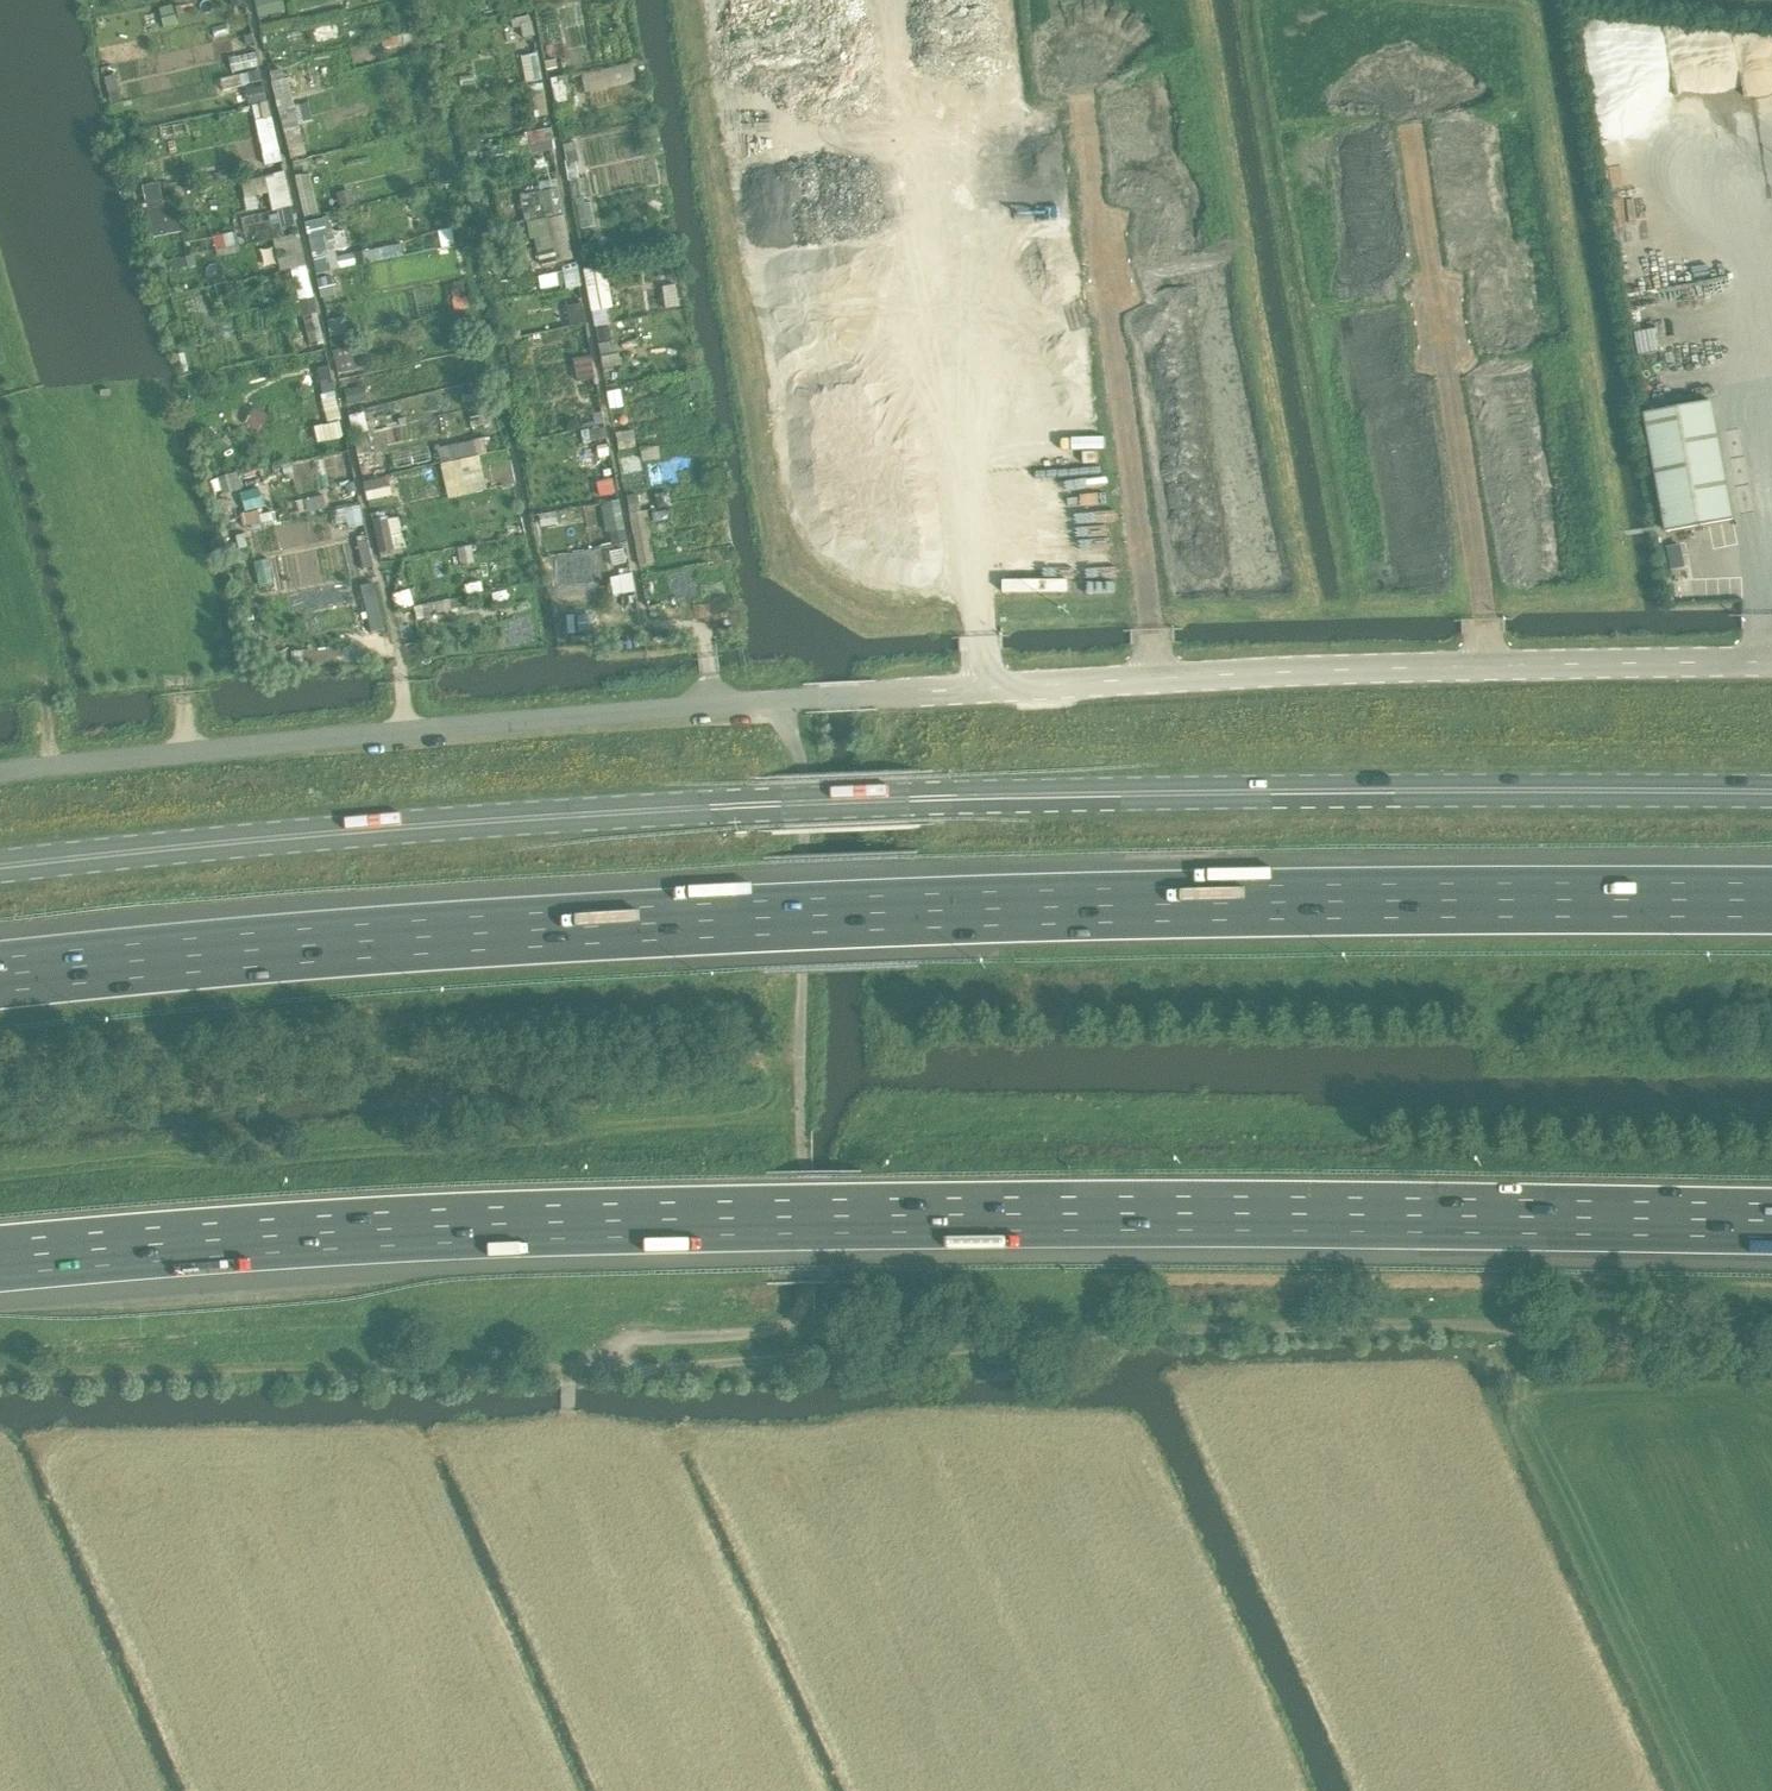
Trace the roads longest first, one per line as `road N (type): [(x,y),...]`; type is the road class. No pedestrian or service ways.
road 1 (unclassified): [(0,776),(779,700),(1305,671),(1771,660)]
road 2 (secondary): [(1771,796),(773,806),(188,847),(0,869)]
road 3 (motorway): [(1771,902),(1243,903),(765,918),(288,948),(0,978)]
road 4 (motorway): [(0,1260),(406,1228),(765,1219),(1771,1226)]
road 5 (track): [(1771,1332),(1373,1326),(1117,1333),(587,1367)]
road 6 (track): [(587,1367),(635,1340),(785,1326),(803,1308),(803,841),(799,769),(779,700)]
road 7 (track): [(0,1374),(587,1367)]

